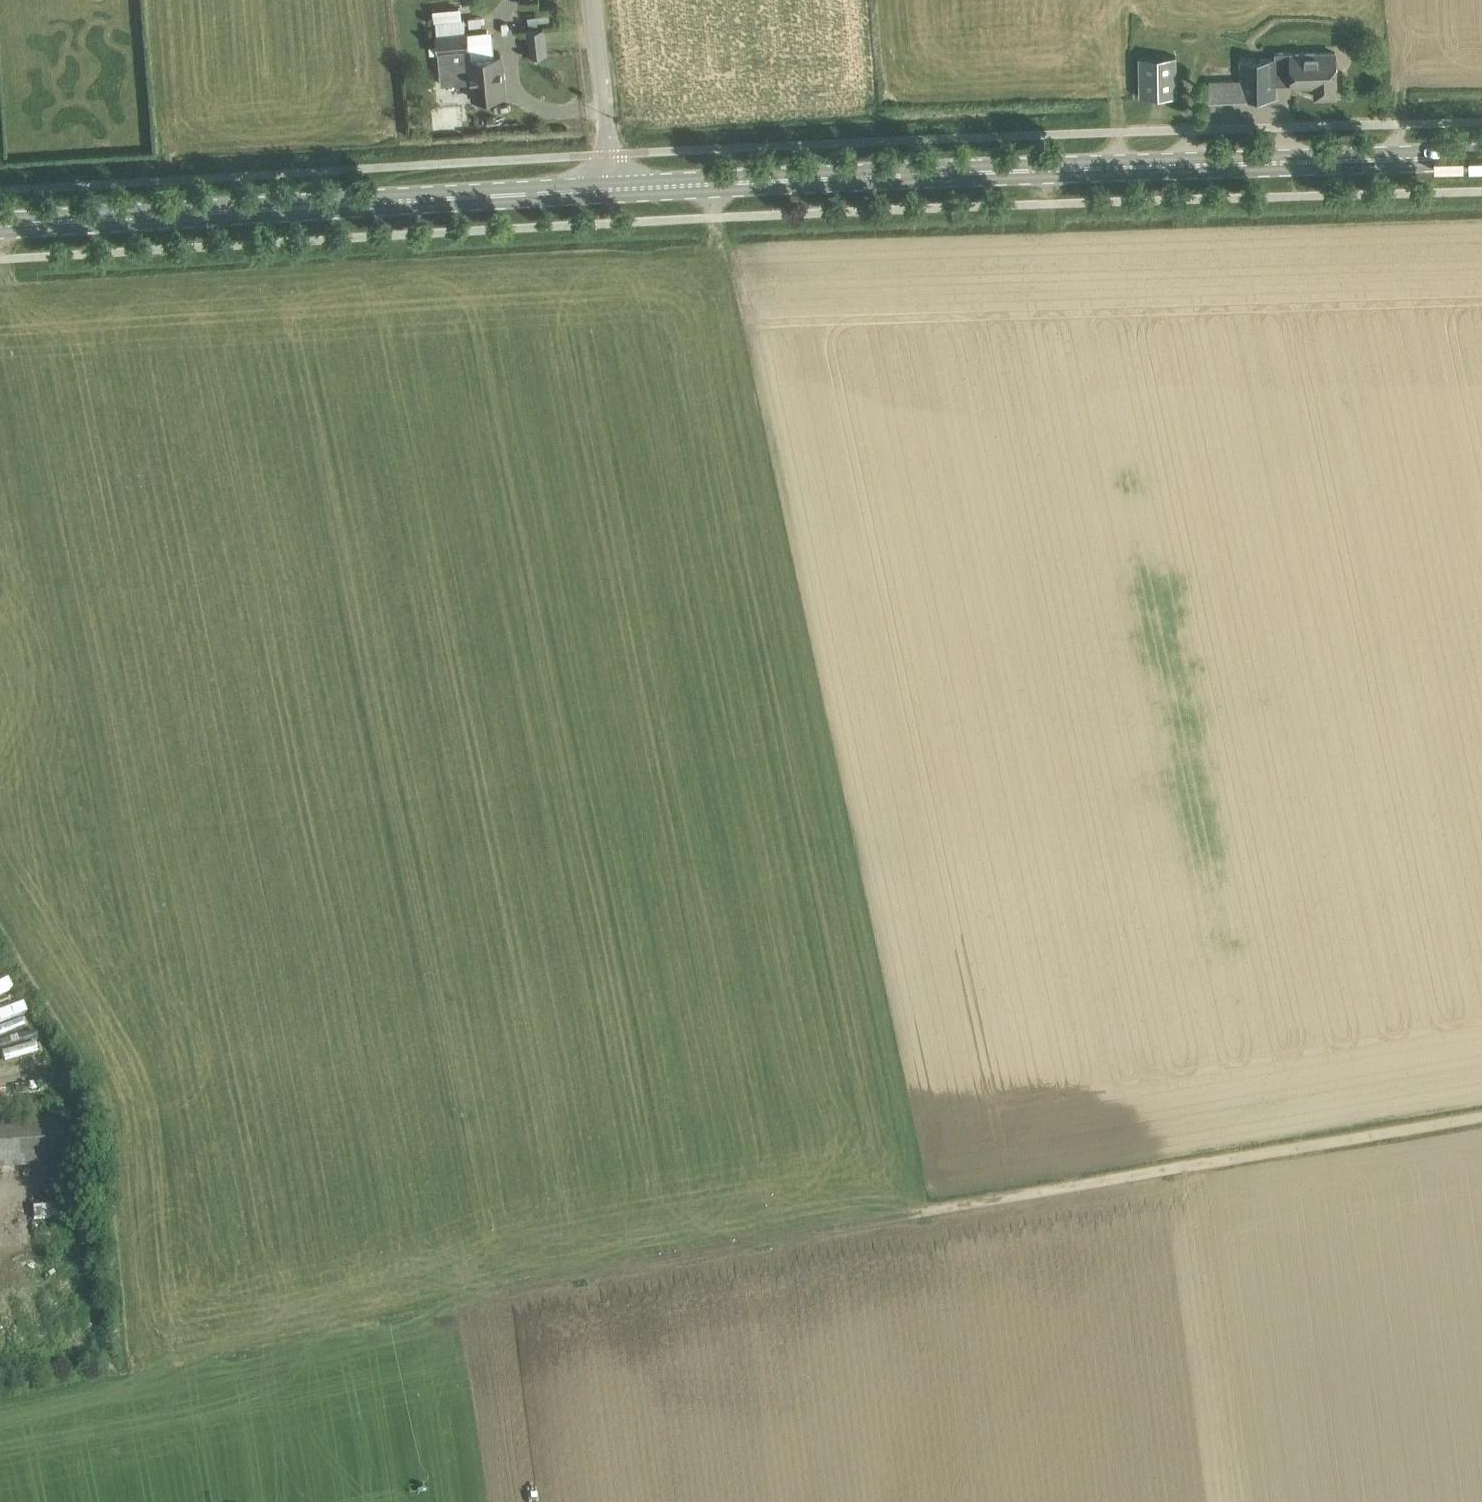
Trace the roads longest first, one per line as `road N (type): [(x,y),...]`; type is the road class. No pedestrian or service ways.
road 1 (primary): [(1481,157),(614,190)]
road 2 (primary): [(614,190),(0,226)]
road 3 (unclassified): [(614,190),(594,0)]

